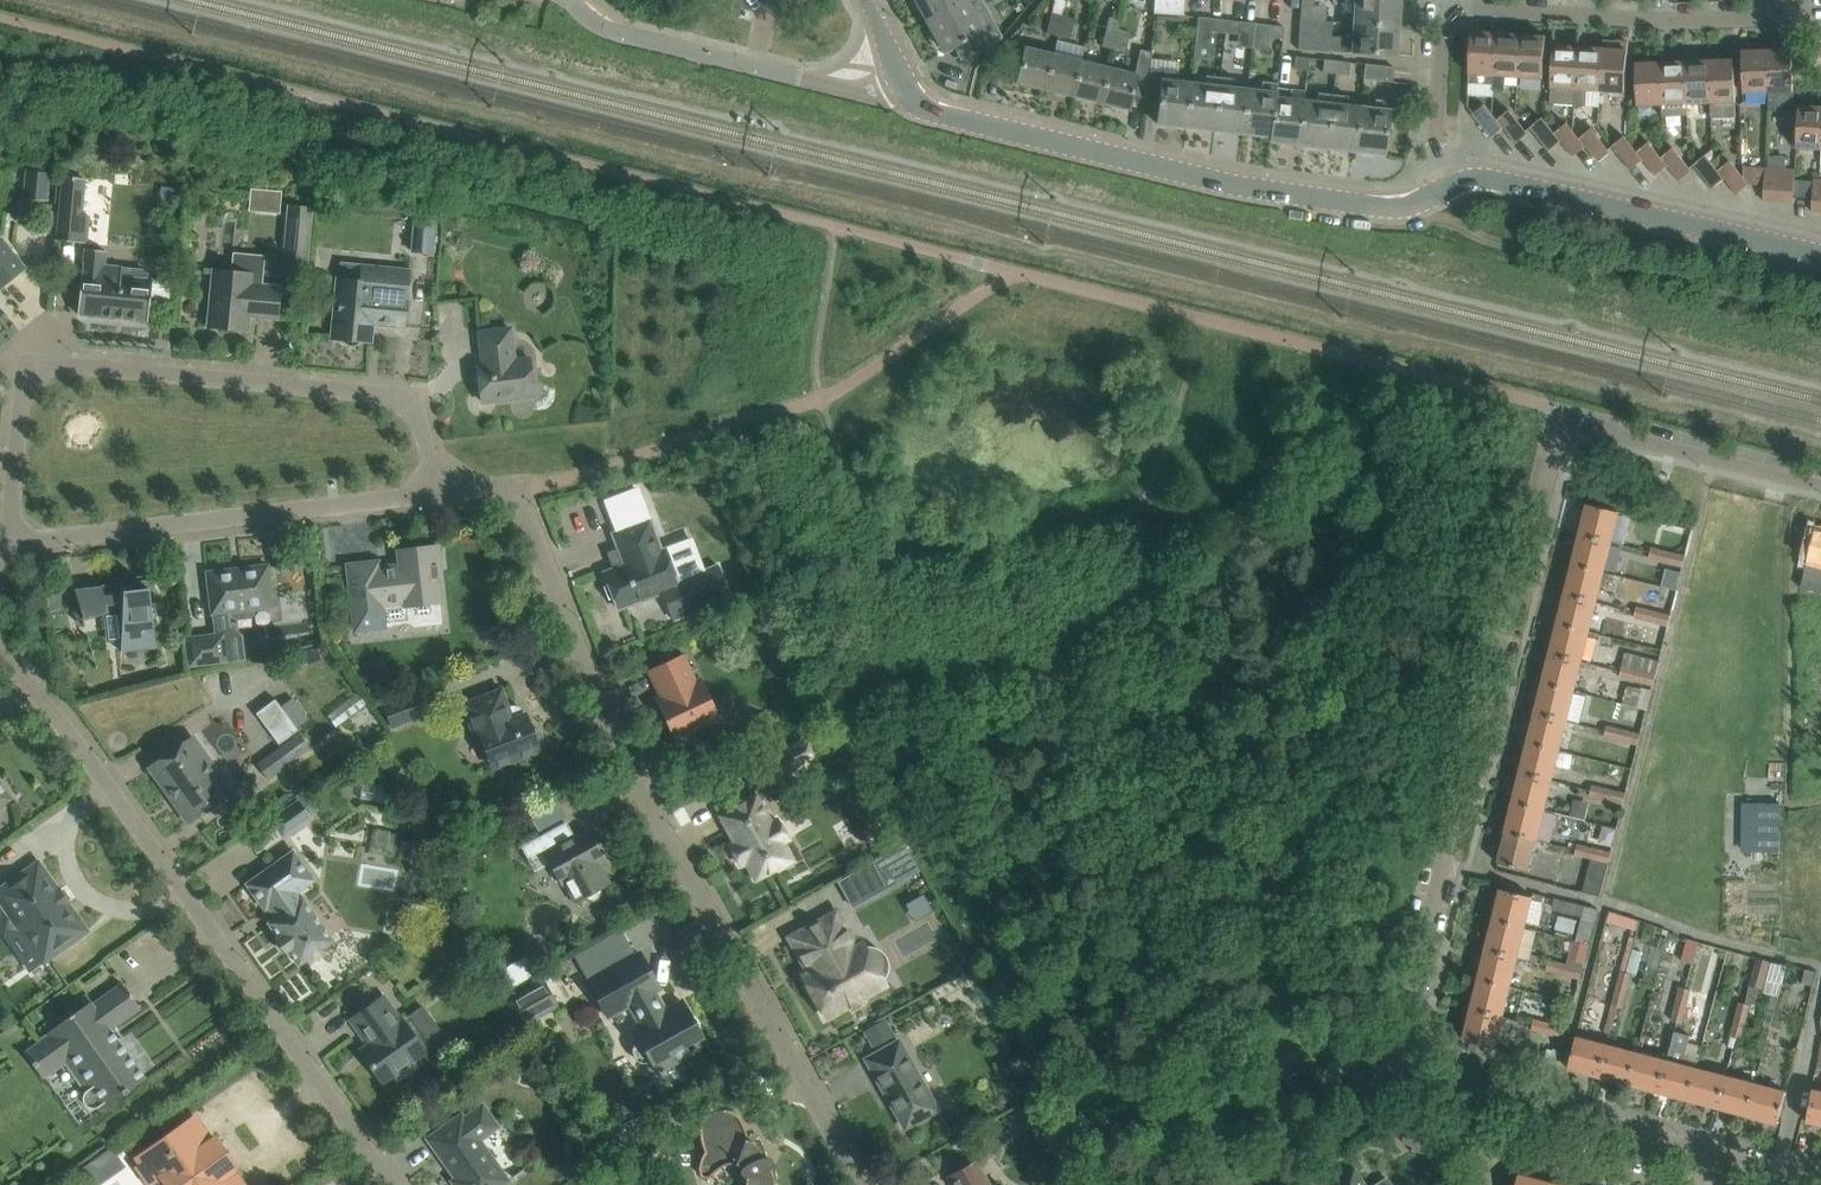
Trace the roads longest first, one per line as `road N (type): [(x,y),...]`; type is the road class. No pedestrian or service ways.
road 1 (residential): [(860,1184),(616,747),(516,492)]
road 2 (residential): [(1404,1076),(1403,1024),(1556,413)]
road 3 (residential): [(391,1184),(97,770),(0,648)]
road 4 (residential): [(441,494),(410,403),(65,363),(32,373),(21,395),(10,547)]
road 5 (tertiary): [(1433,193),(1373,206),(1242,185),(934,112),(911,99),(899,77)]
road 6 (residential): [(10,547),(441,494)]
road 7 (residential): [(1404,1076),(1818,1184)]
road 8 (tertiary): [(1433,193),(1481,178),(1820,255)]
road 9 (residential): [(1444,8),(1686,20),(1777,15),(1792,0)]
road 10 (tertiary): [(570,0),(614,34),(800,78),(855,86),(899,77)]
road 11 (residential): [(1820,481),(1556,413)]
road 12 (residential): [(1433,193),(1444,8)]

